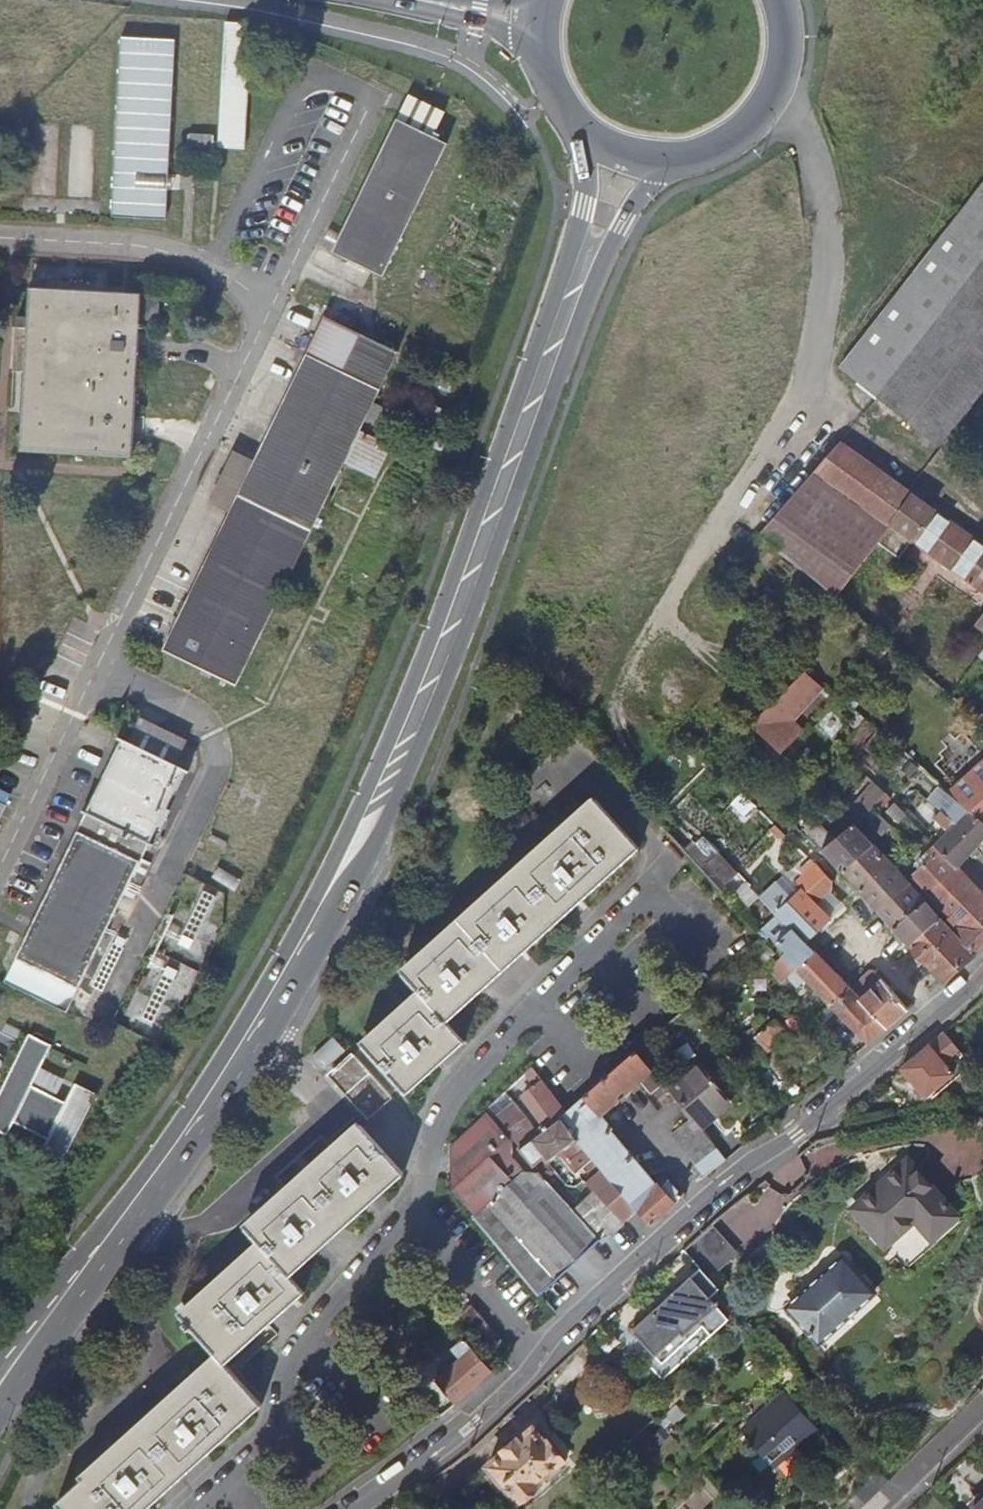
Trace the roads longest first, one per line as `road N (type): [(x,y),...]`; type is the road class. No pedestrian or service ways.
road 1 (primary): [(0,1411),(241,1073),(379,838),(602,267),(668,162)]
road 2 (primary): [(583,131),(583,208),(571,254),(424,660),(331,869),(202,1091),(0,1359)]
road 3 (unclassified): [(982,978),(818,1118),(708,1196),(589,1302),(489,1410),(356,1508)]
road 4 (primary): [(668,162),(727,145),(772,102),(789,45),(783,0)]
road 5 (residential): [(878,1508),(982,1405)]
road 6 (secondary): [(413,0),(541,45)]

